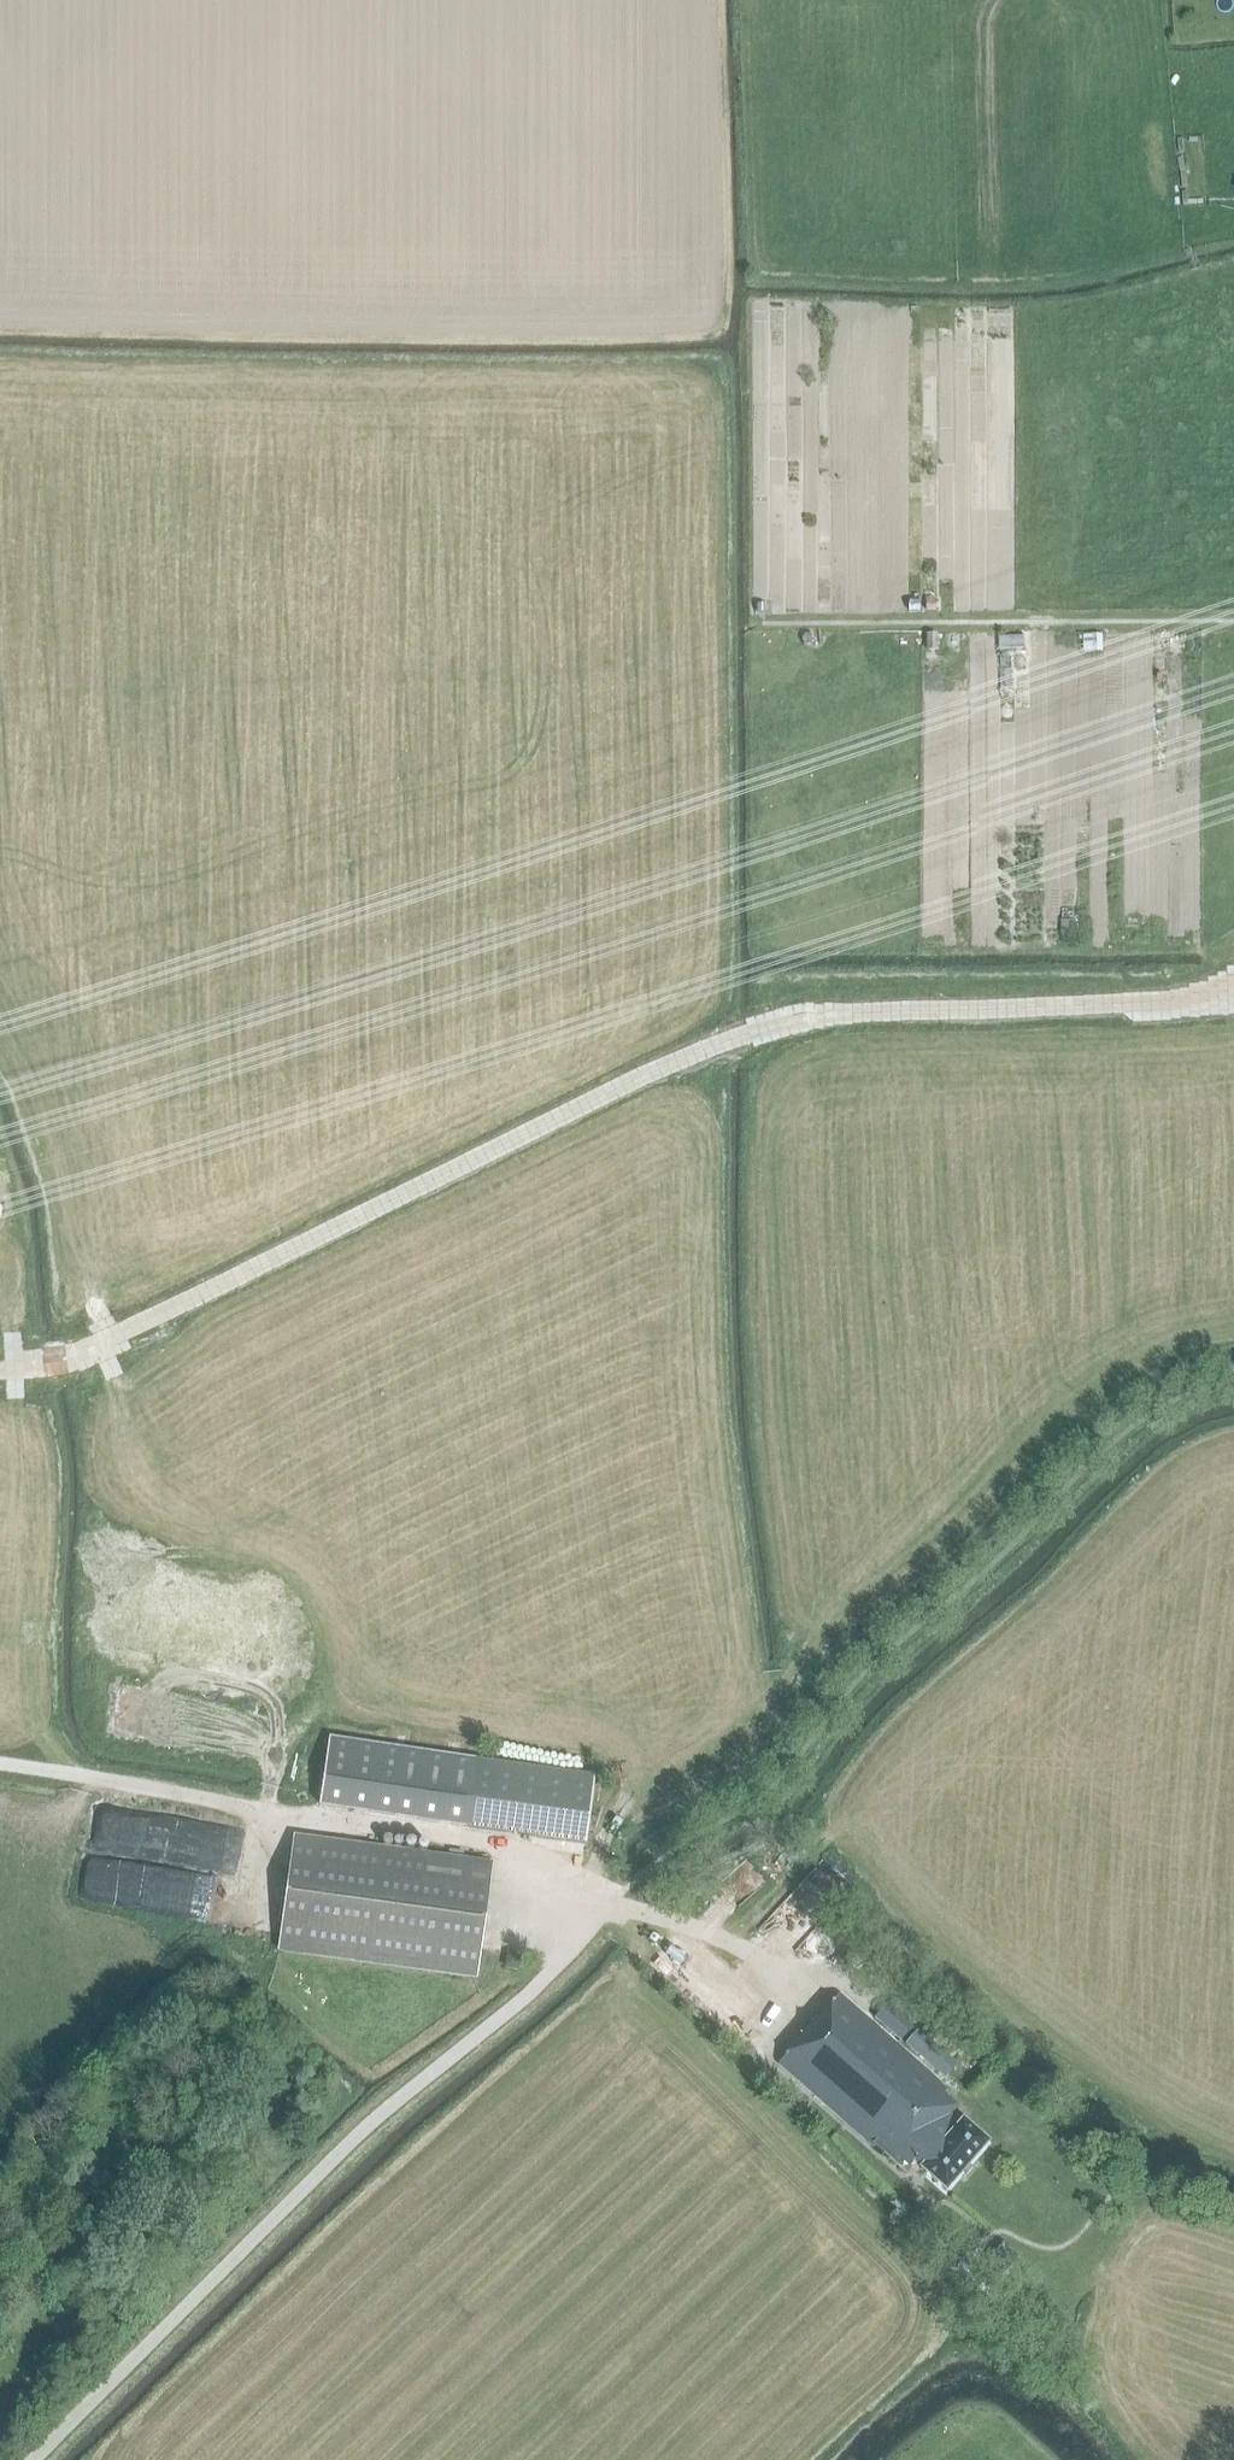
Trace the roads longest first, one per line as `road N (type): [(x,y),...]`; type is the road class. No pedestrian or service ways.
road 1 (unclassified): [(31,2459),(356,2134),(540,1982),(611,1904)]
road 2 (track): [(277,1812),(0,1763)]

